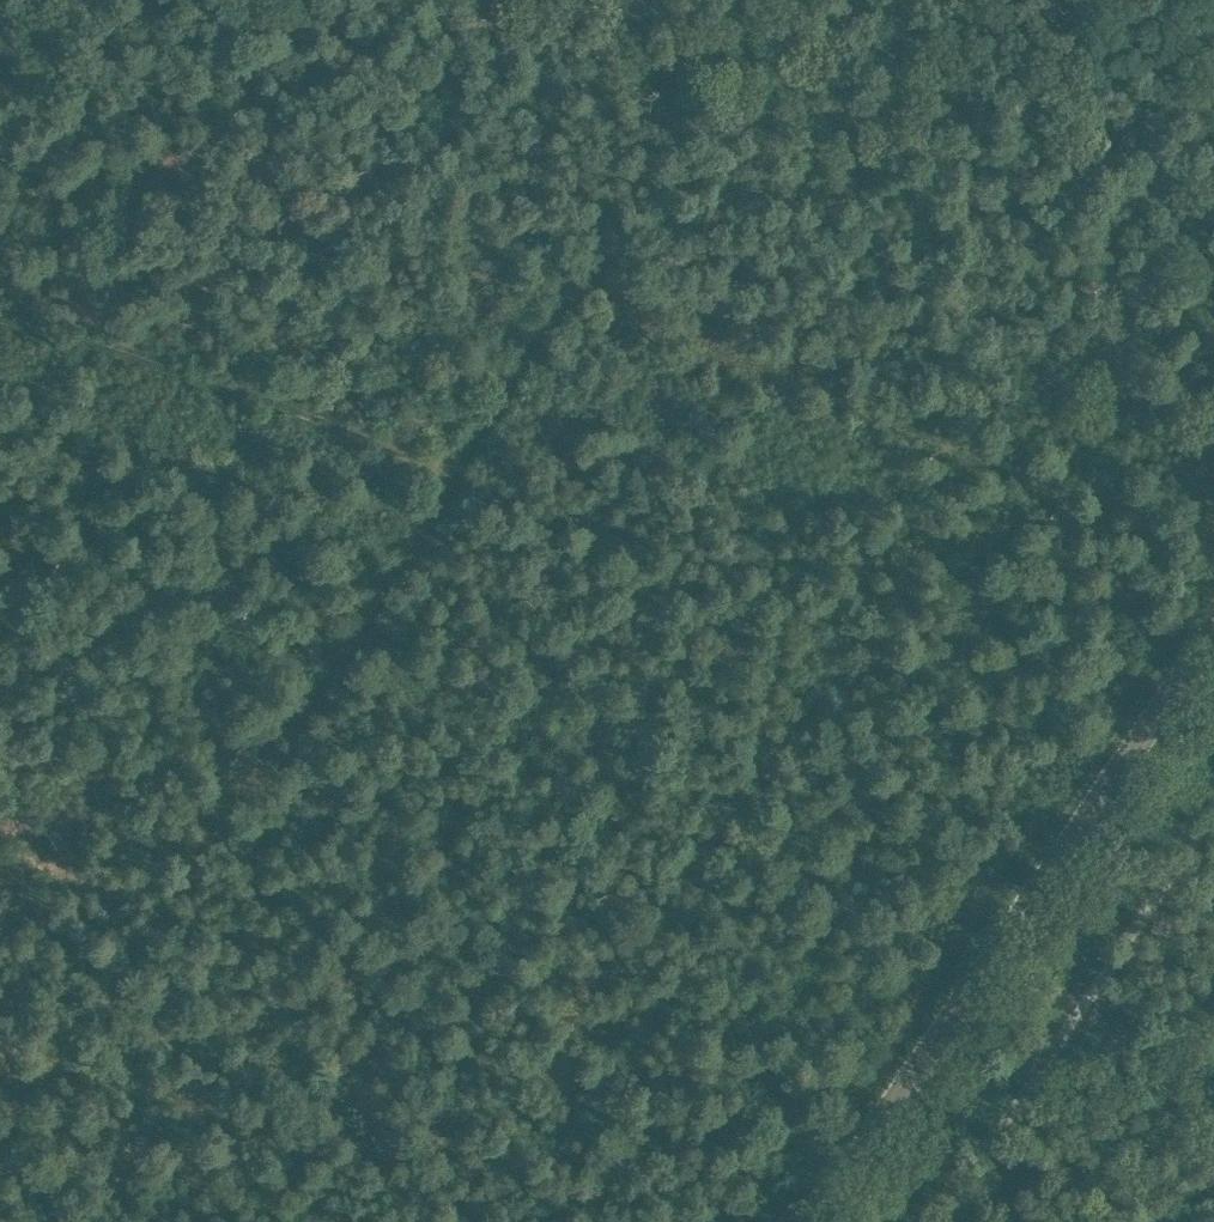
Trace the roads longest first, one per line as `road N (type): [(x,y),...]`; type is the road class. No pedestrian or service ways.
road 1 (secondary): [(800,1221),(1213,622)]
road 2 (track): [(1213,1106),(1086,1019)]

